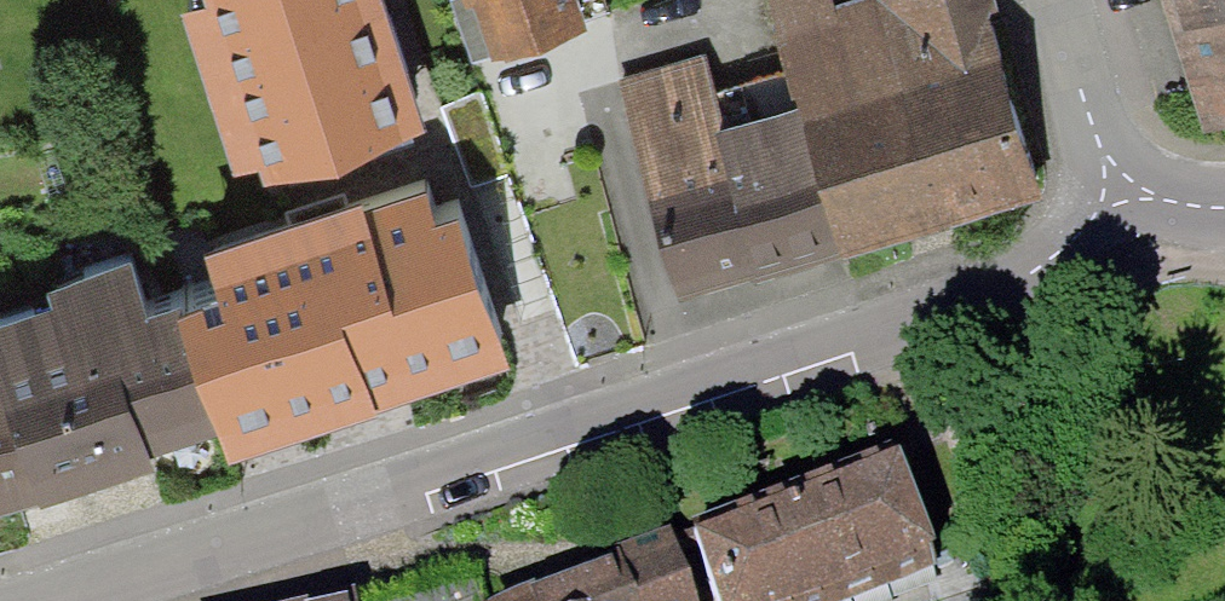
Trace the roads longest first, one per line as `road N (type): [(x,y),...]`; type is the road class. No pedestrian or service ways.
road 1 (residential): [(1114,181),(1090,222),(1042,266),(977,300),(48,600)]
road 2 (residential): [(1058,0),(1114,181)]

